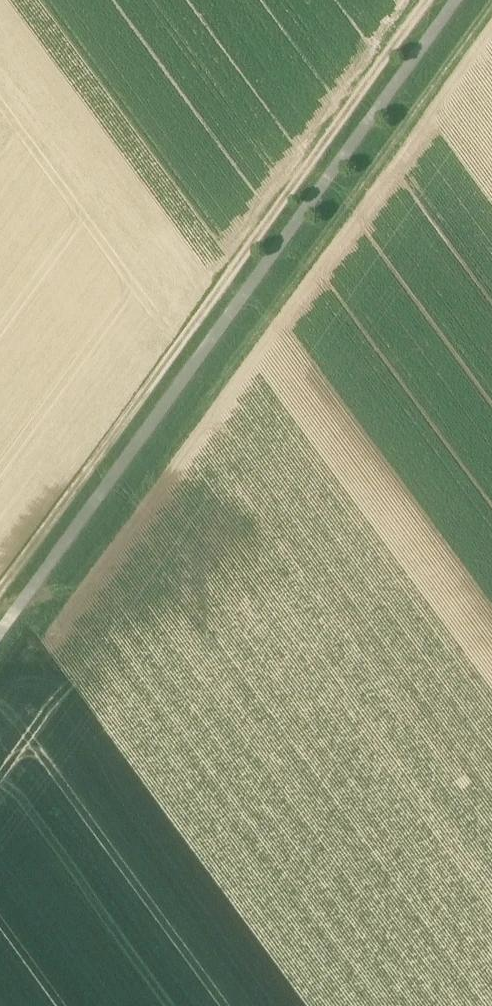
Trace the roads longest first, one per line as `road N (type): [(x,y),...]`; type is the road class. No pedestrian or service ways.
road 1 (track): [(0,606),(55,613),(491,5)]
road 2 (track): [(425,0),(0,597)]

